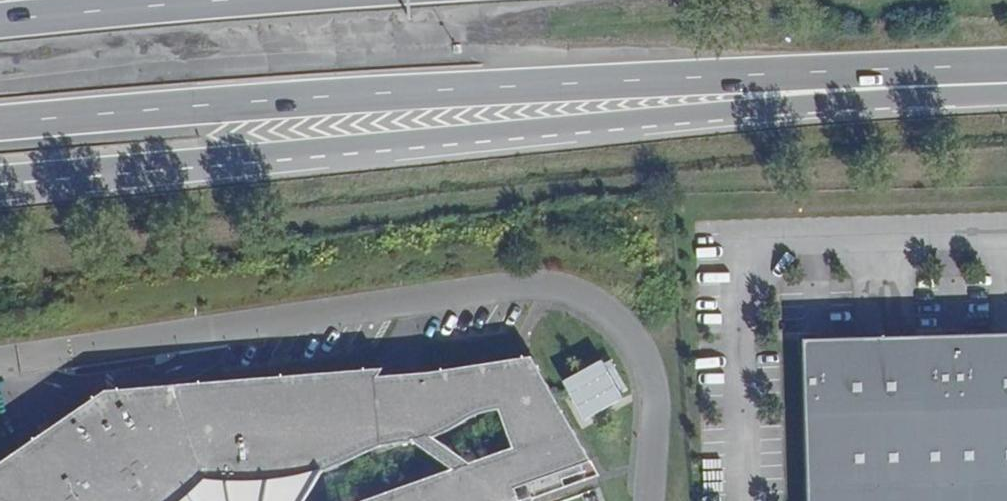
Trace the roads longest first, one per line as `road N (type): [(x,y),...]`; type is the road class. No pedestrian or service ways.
road 1 (trunk): [(0,177),(603,123),(719,124),(1006,95)]
road 2 (trunk): [(0,128),(381,95),(1006,66)]
road 3 (unclassified): [(1006,235),(742,240)]
road 4 (trunk): [(248,0),(0,24)]

